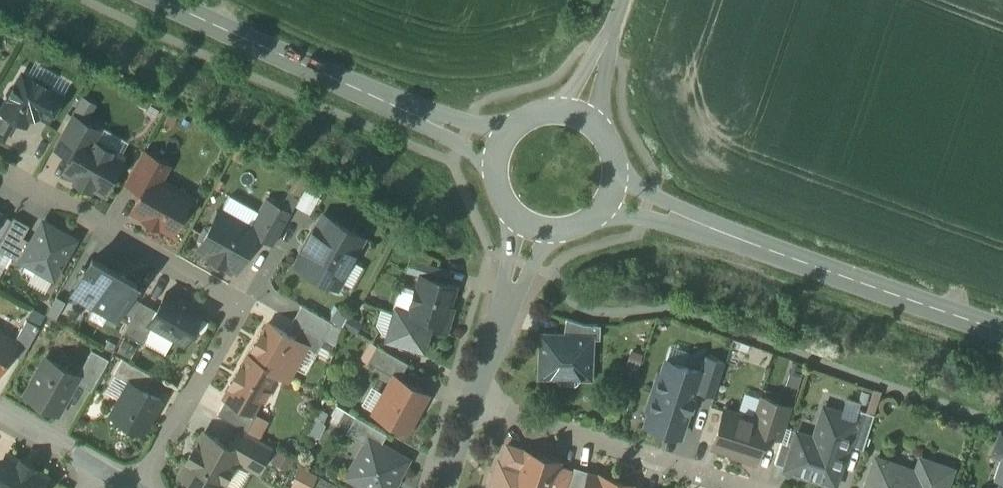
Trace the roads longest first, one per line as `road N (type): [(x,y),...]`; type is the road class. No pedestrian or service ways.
road 1 (residential): [(139,487),(241,303),(0,168)]
road 2 (residential): [(474,404),(730,487)]
road 3 (secondary): [(1002,332),(765,249)]
road 4 (secondary): [(381,100),(161,0)]
road 5 (secondary): [(600,215),(765,249)]
road 6 (secondary): [(765,249),(617,178)]
road 7 (secondary): [(512,125),(381,100)]
road 8 (secondary): [(381,100),(492,166)]

